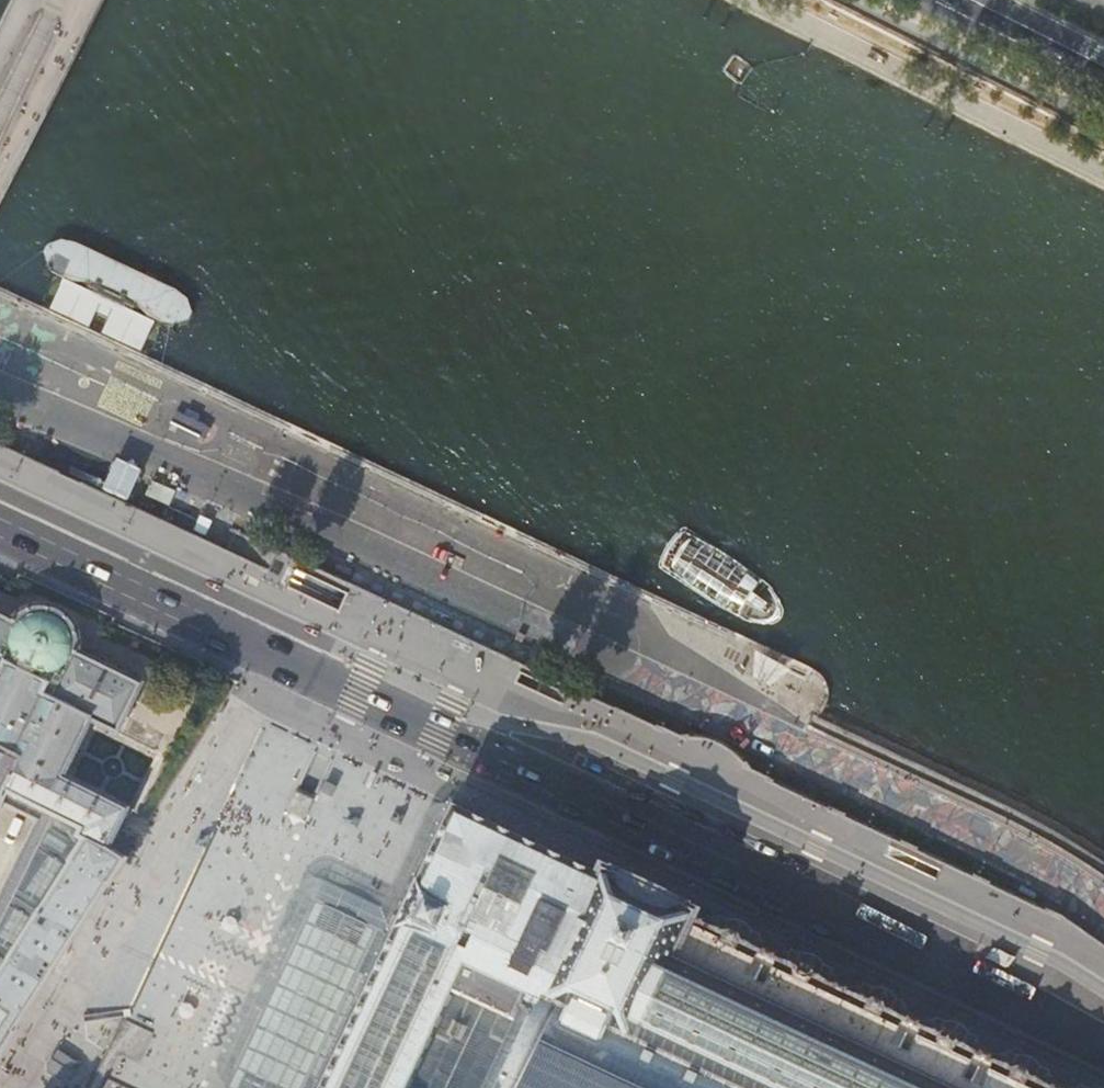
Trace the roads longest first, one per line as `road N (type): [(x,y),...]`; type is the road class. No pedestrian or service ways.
road 1 (primary): [(1103,1045),(0,527)]
road 2 (primary): [(954,0),(1103,75)]

